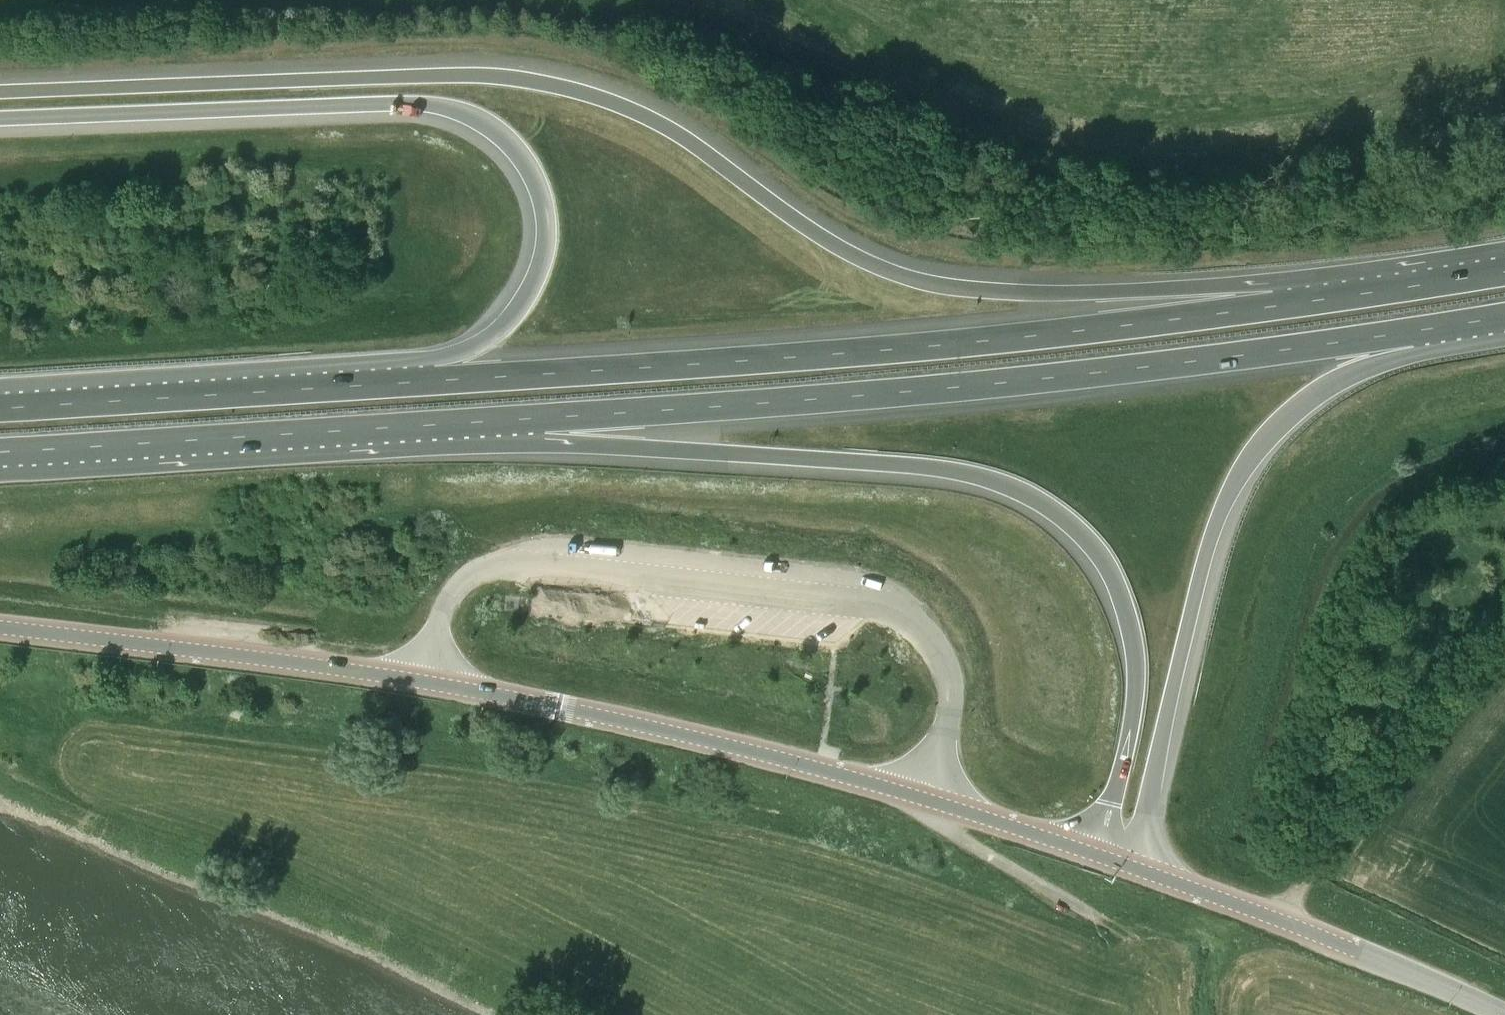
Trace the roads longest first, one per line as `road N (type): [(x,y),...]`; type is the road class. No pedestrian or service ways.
road 1 (motorway): [(1334,298),(1078,291),(893,266),(829,234),(661,117),(608,94),(520,72),(0,87)]
road 2 (motorway): [(1334,298),(1028,336),(250,392)]
road 3 (motorway): [(368,428),(888,399),(1439,330)]
road 4 (motorway): [(368,428),(900,471),(969,480),(1027,502),(1100,562),(1130,646),(1130,718),(1092,853)]
road 5 (motorway): [(0,120),(426,109),(484,130),(517,160),(539,204),(541,256),(523,304),(488,343),(250,392)]
road 6 (track): [(749,0),(922,105),(1037,146),(1120,164),(1168,173),(1504,133)]
road 7 (unclassified): [(928,800),(952,698),(949,669),(918,626),(881,606),(486,567),(450,597),(420,679)]
road 8 (motorway): [(1135,868),(1211,522),(1236,476),(1320,391),(1439,330)]
road 9 (secondary): [(928,800),(715,742),(420,679)]
road 10 (secondary): [(420,679),(0,627)]
road 11 (unclassified): [(1499,1014),(1362,953),(1135,868)]
road 12 (motorway): [(0,453),(368,428)]
road 13 (motorway): [(250,392),(0,407)]
road 14 (track): [(1097,917),(928,800)]
road 15 (secondary): [(1092,853),(928,800)]
road 16 (motorway): [(1504,270),(1334,298)]

